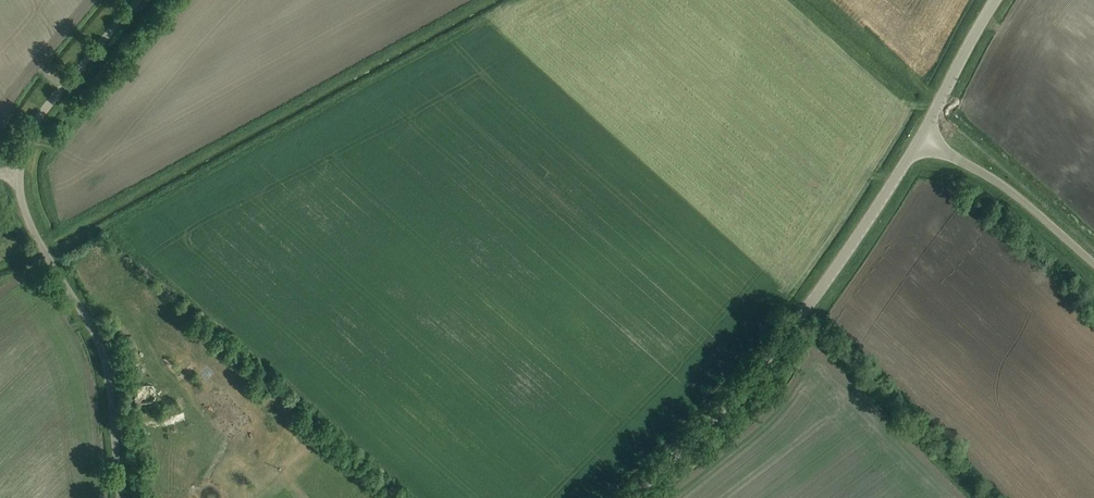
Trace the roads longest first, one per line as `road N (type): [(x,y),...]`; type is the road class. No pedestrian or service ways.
road 1 (tertiary): [(632,497),(790,331),(921,138)]
road 2 (unclassified): [(122,497),(104,360),(33,232),(19,170)]
road 3 (unclassified): [(1093,264),(1010,191),(921,138)]
road 4 (unclassified): [(19,170),(43,111),(140,0)]
road 5 (tertiary): [(921,138),(995,0)]

